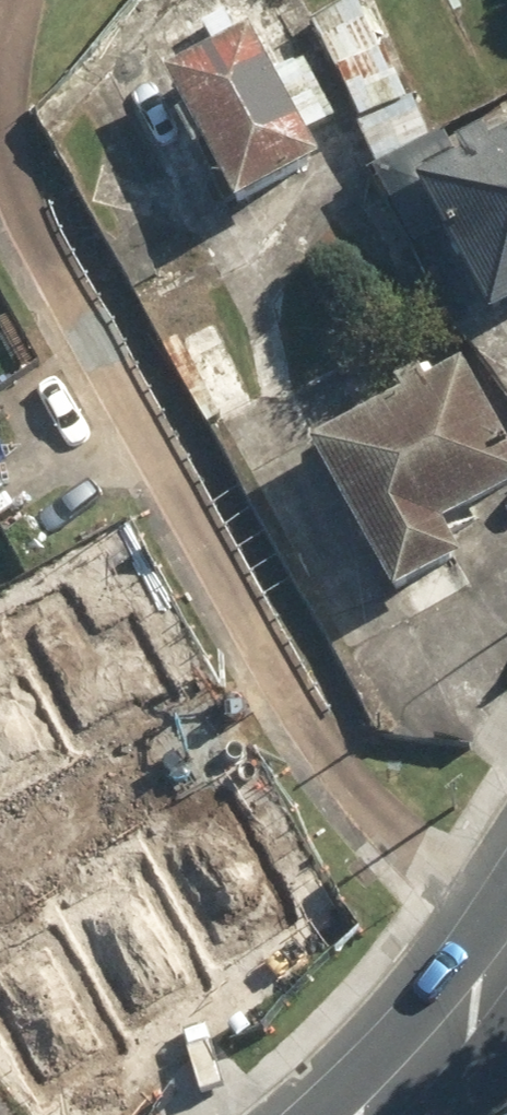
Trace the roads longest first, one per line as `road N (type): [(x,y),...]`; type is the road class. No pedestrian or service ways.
road 1 (residential): [(0,176),(321,759),(497,965)]
road 2 (secondary): [(497,965),(364,1114)]

